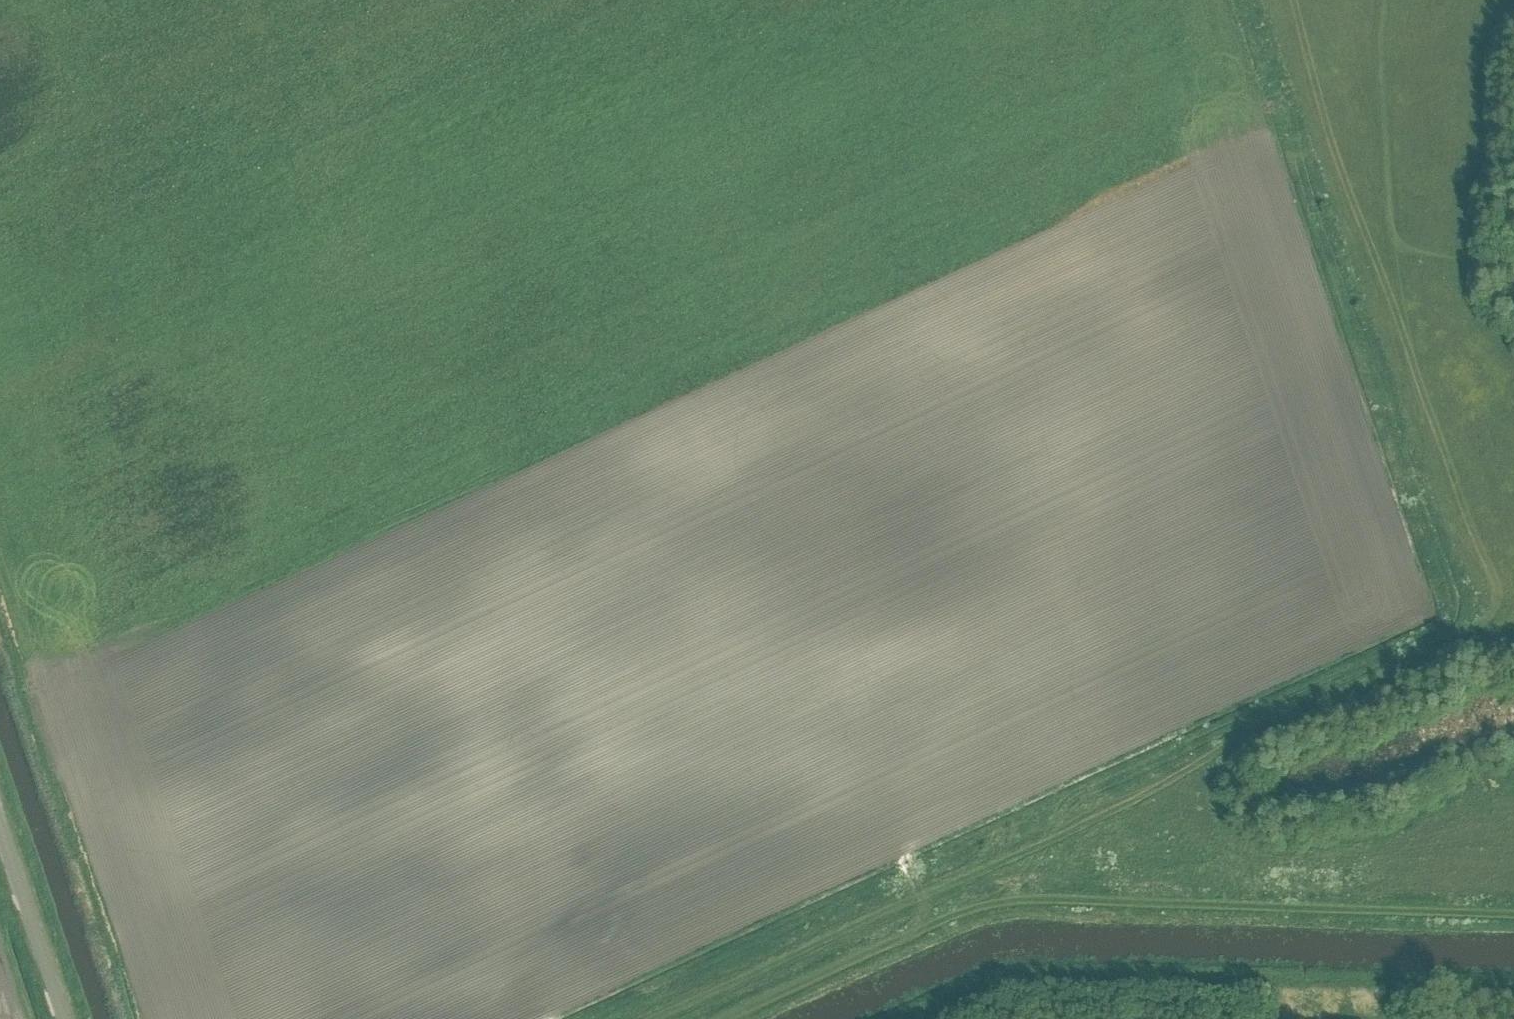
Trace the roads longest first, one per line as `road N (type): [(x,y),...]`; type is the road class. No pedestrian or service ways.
road 1 (unclassified): [(63,1018),(0,833)]

